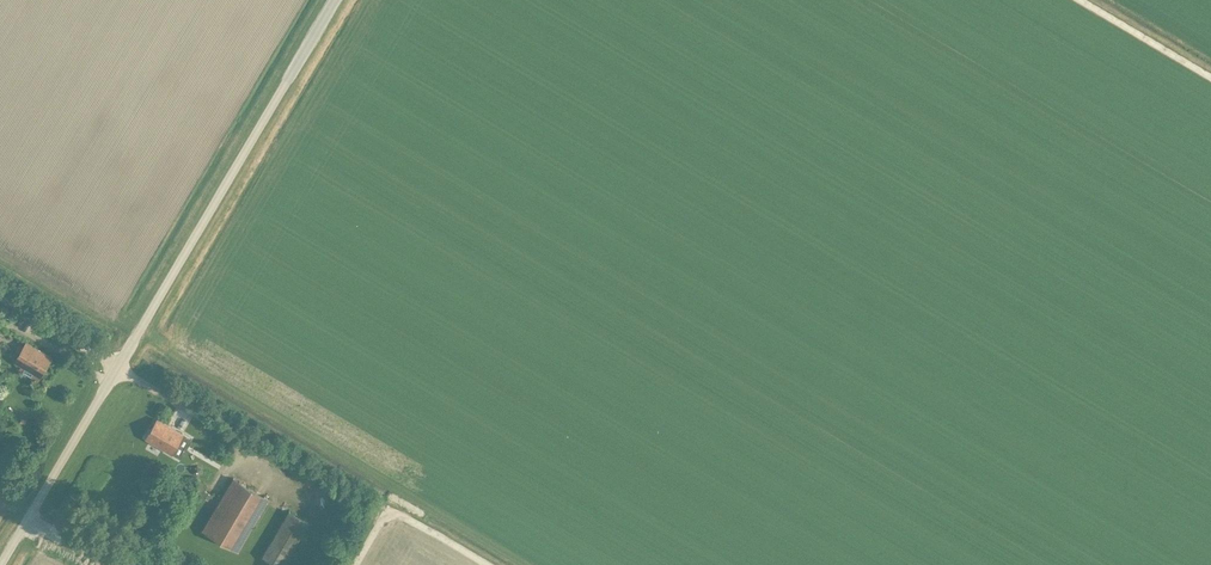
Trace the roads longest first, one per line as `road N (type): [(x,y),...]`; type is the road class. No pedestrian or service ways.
road 1 (unclassified): [(0,561),(333,0)]
road 2 (track): [(353,564),(387,509),(484,564)]
road 3 (track): [(1210,77),(1080,0)]

